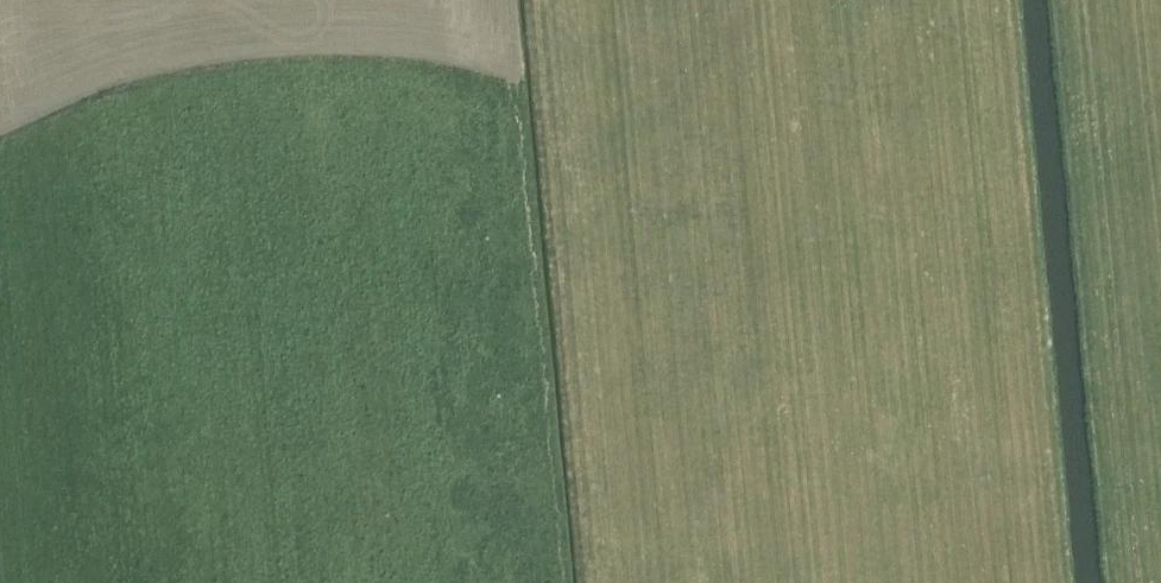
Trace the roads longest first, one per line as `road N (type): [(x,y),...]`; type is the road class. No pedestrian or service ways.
road 1 (unclassified): [(1037,582),(977,0)]

